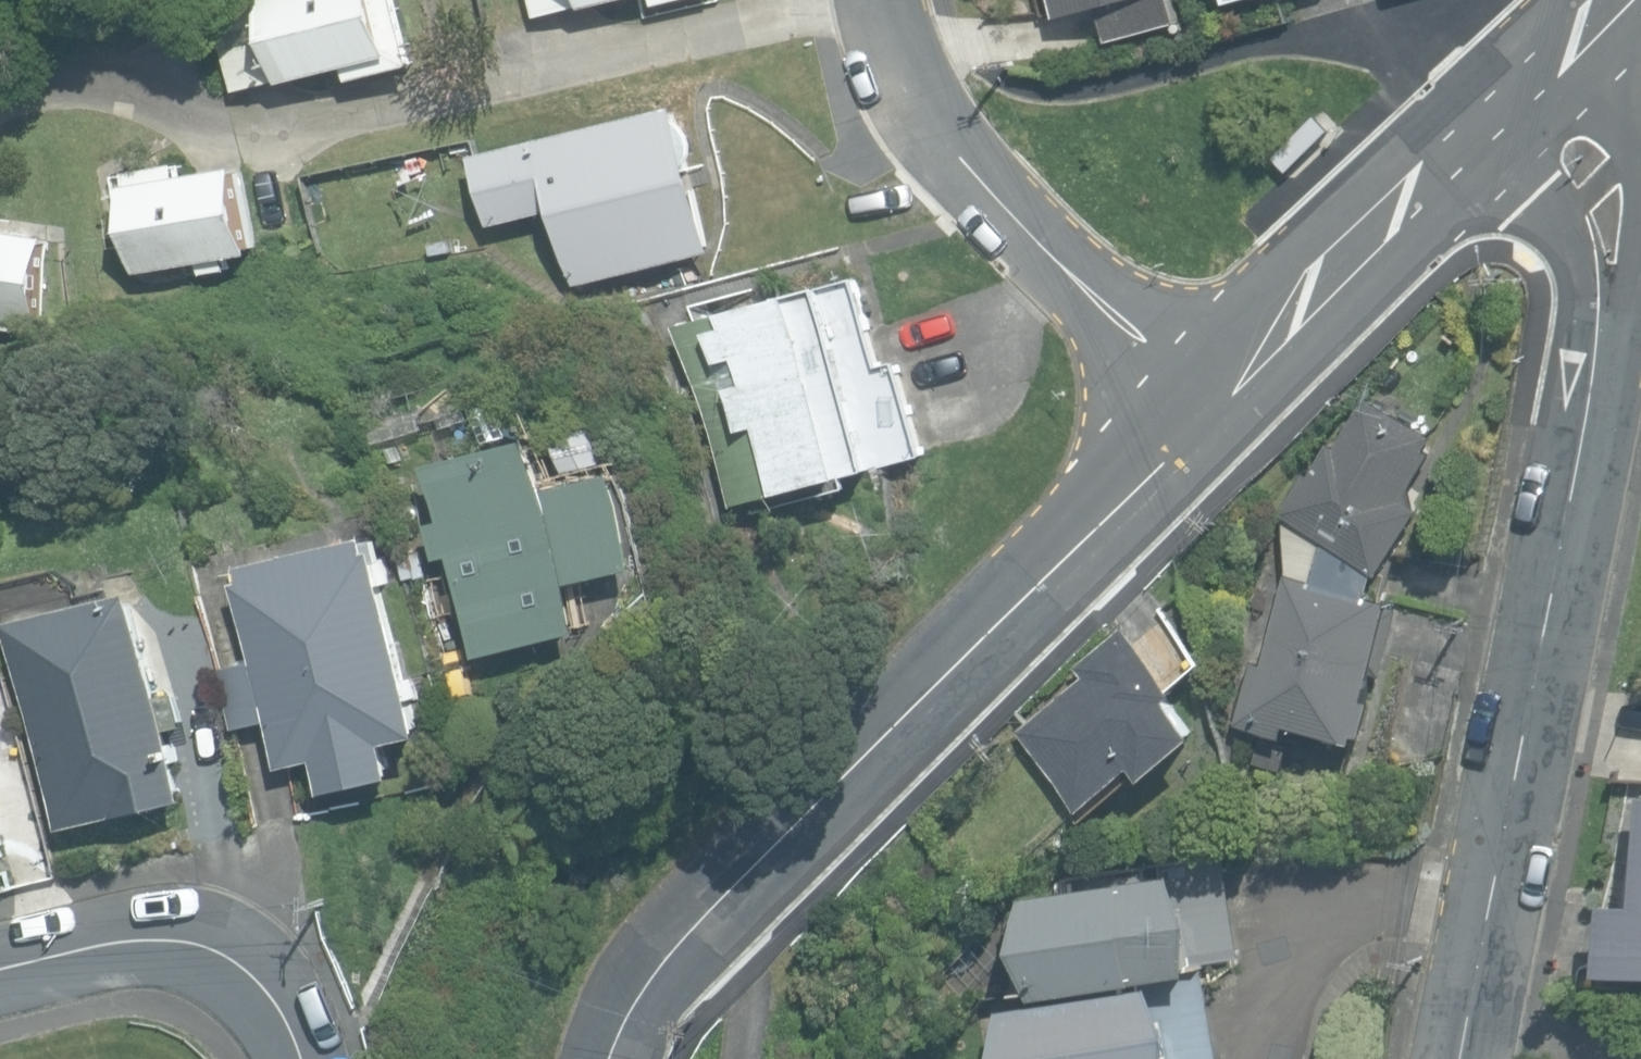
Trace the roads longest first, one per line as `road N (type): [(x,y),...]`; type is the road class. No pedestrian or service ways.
road 1 (tertiary): [(1429,1058),(1431,1015),(1547,678),(1617,347),(1596,155),(1525,78)]
road 2 (residential): [(1214,413),(668,957),(630,1008),(613,1058)]
road 3 (residential): [(1214,413),(1059,267),(934,126),(901,66),(881,0)]
road 4 (residential): [(1525,78),(1214,413)]
road 5 (residential): [(0,968),(109,944),(201,948),(273,994),(302,1058)]

